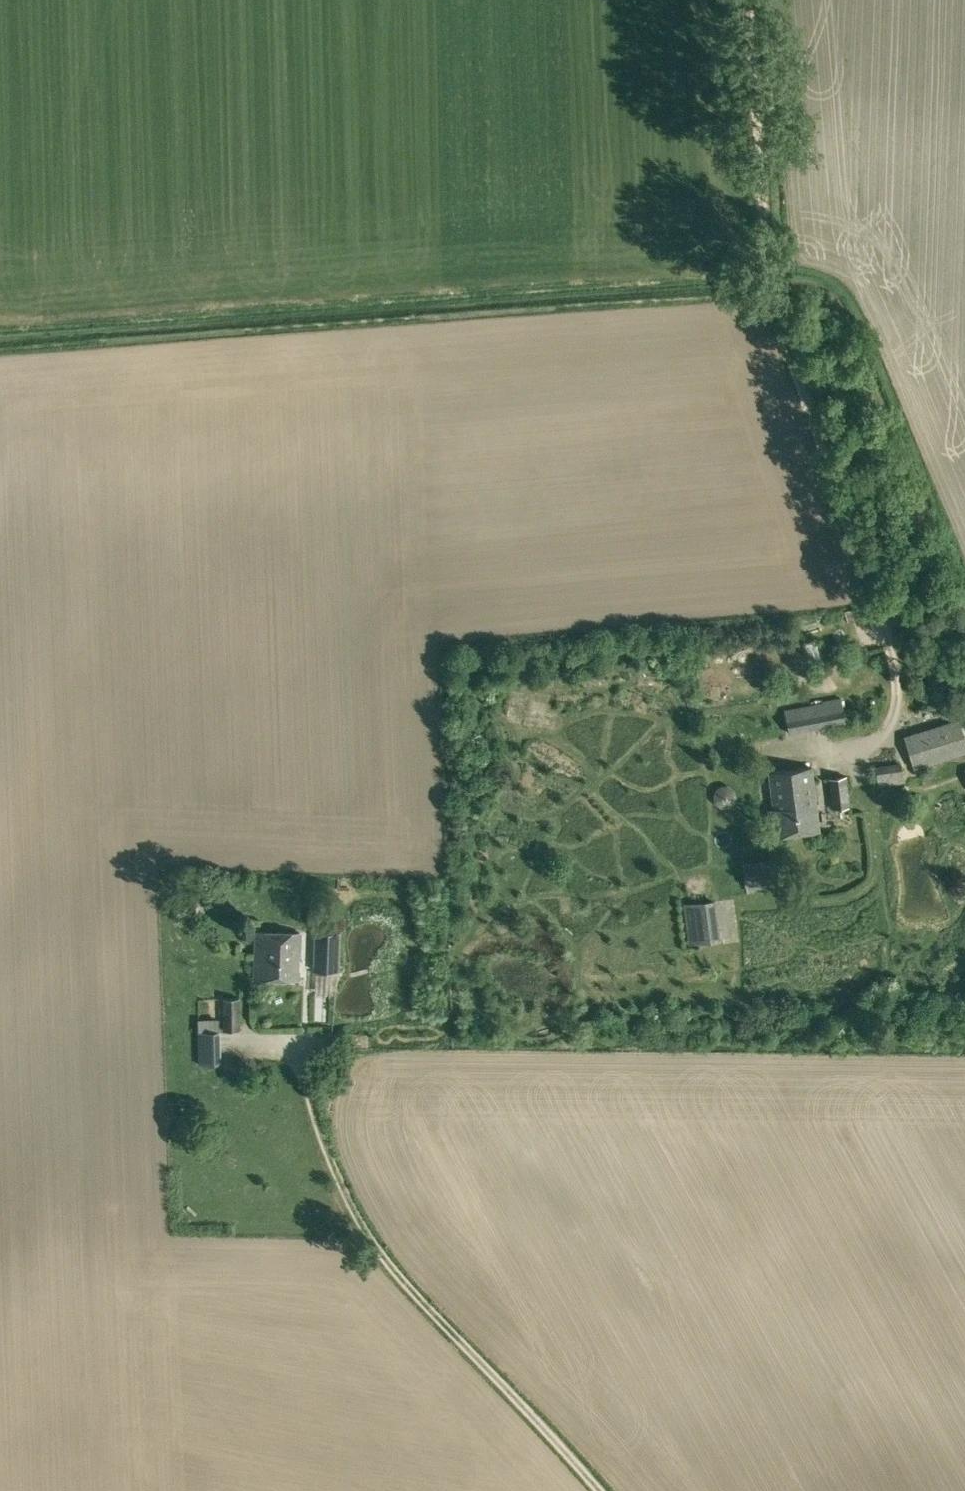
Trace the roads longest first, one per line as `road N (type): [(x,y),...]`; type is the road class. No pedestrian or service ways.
road 1 (track): [(605,1490),(368,1241),(298,1058)]

